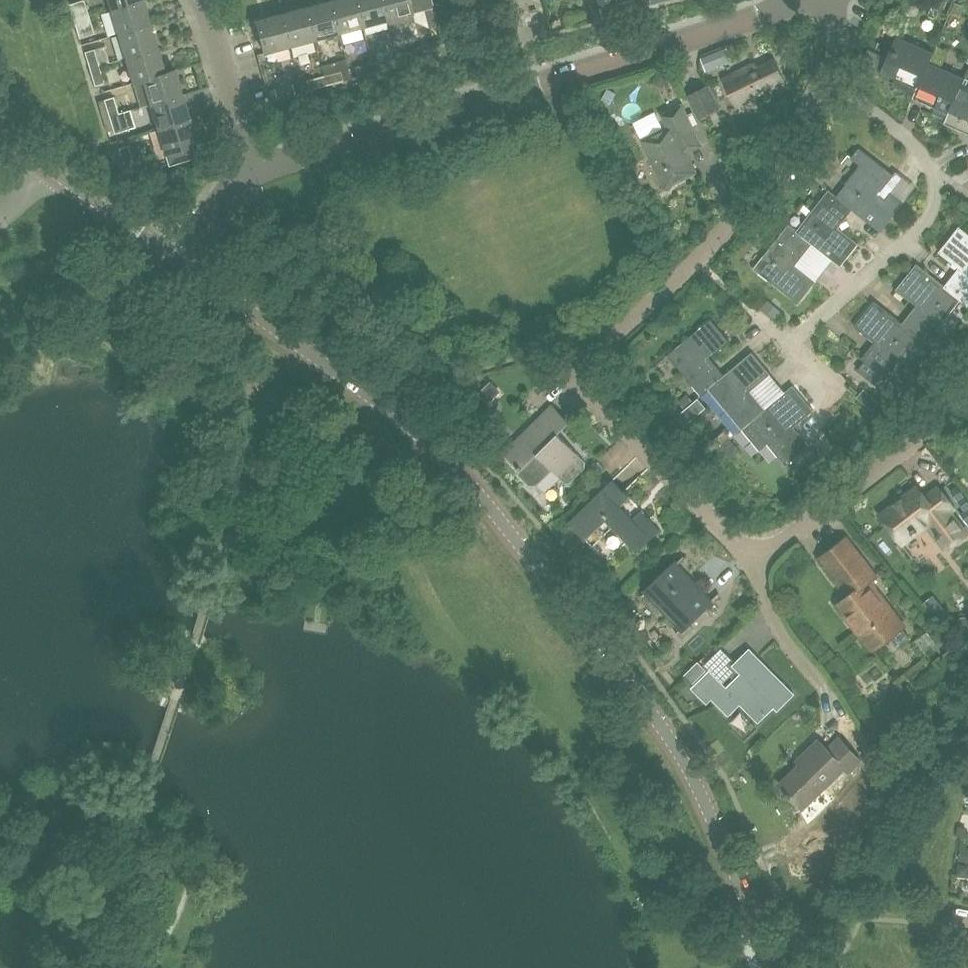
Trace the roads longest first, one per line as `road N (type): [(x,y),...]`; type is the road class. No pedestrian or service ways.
road 1 (tertiary): [(777,967),(678,752),(555,589),(452,470),(179,263)]
road 2 (residential): [(758,552),(714,551),(567,384),(742,212),(831,75)]
road 3 (tertiary): [(257,171),(801,3)]
road 4 (residential): [(790,354),(927,219),(927,165),(831,75)]
road 5 (residential): [(758,552),(830,509),(967,394)]
road 6 (tertiary): [(179,263),(0,134)]
road 7 (residential): [(826,729),(822,690),(770,611),(758,552)]
road 8 (residential): [(257,171),(204,0)]
road 9 (tertiary): [(179,263),(257,171)]

